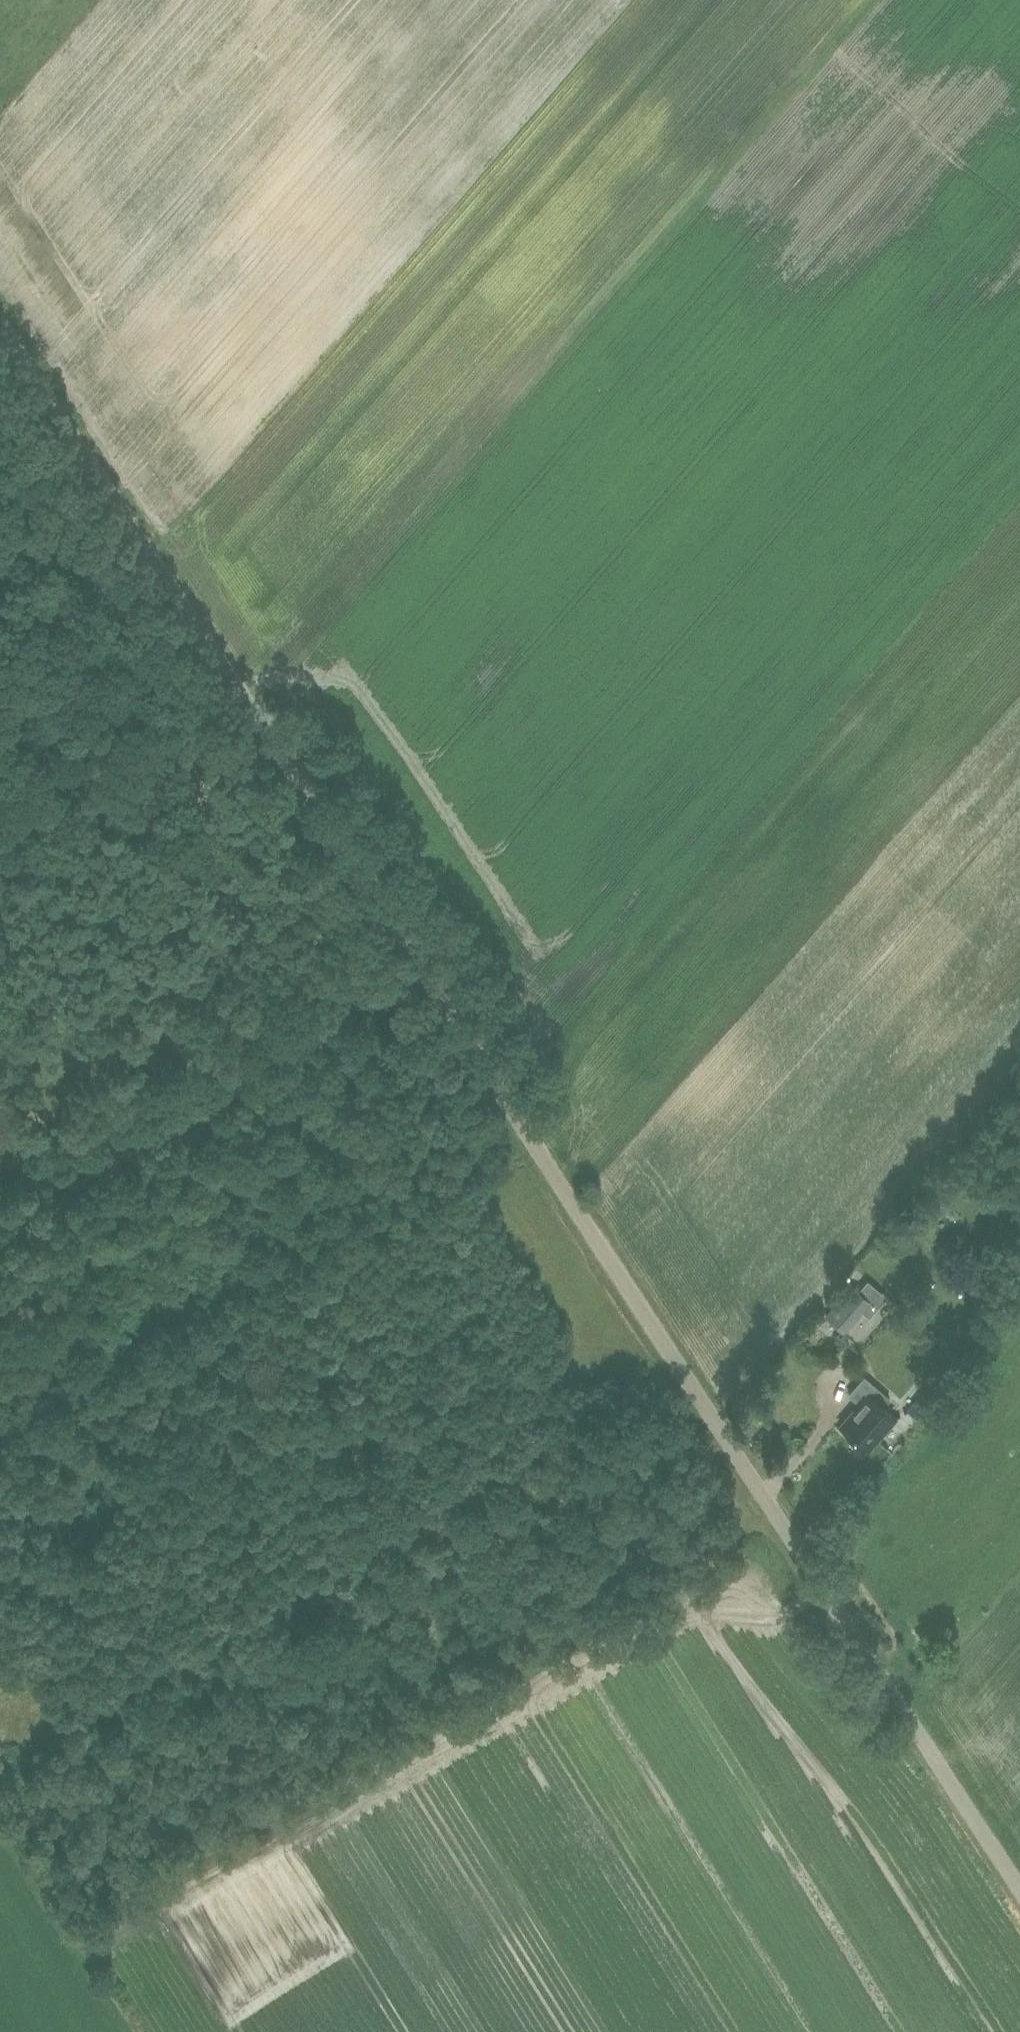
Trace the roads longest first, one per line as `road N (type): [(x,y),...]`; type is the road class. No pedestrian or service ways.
road 1 (unclassified): [(1019,1891),(0,326)]
road 2 (track): [(265,732),(164,800)]

